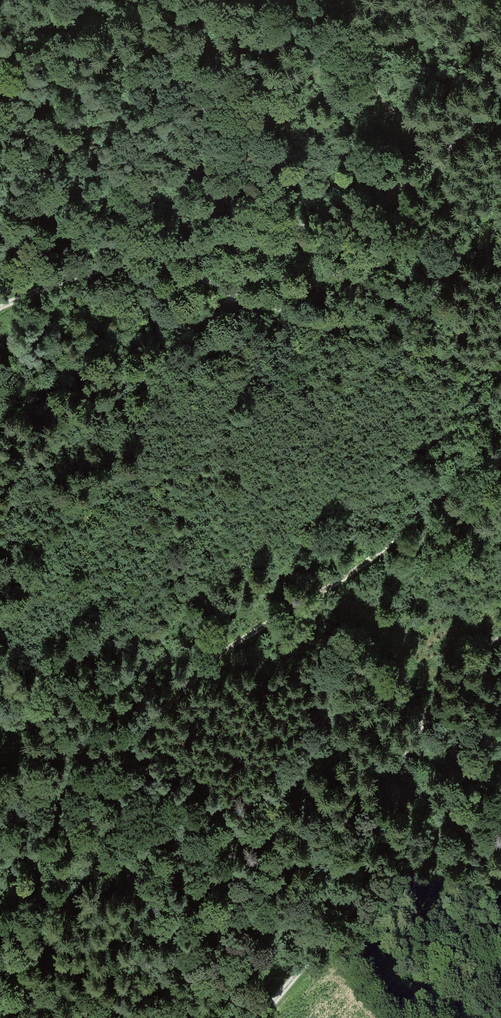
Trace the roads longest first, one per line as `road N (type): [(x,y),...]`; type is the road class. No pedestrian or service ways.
road 1 (track): [(0,746),(61,748),(120,737),(158,718),(237,641),(355,572),(448,484),(500,452)]
road 2 (track): [(500,372),(309,323),(144,263),(72,275),(0,305)]
road 3 (track): [(260,1017),(367,879),(421,727),(500,635)]
road 4 (track): [(144,263),(373,210),(438,163),(500,93)]

